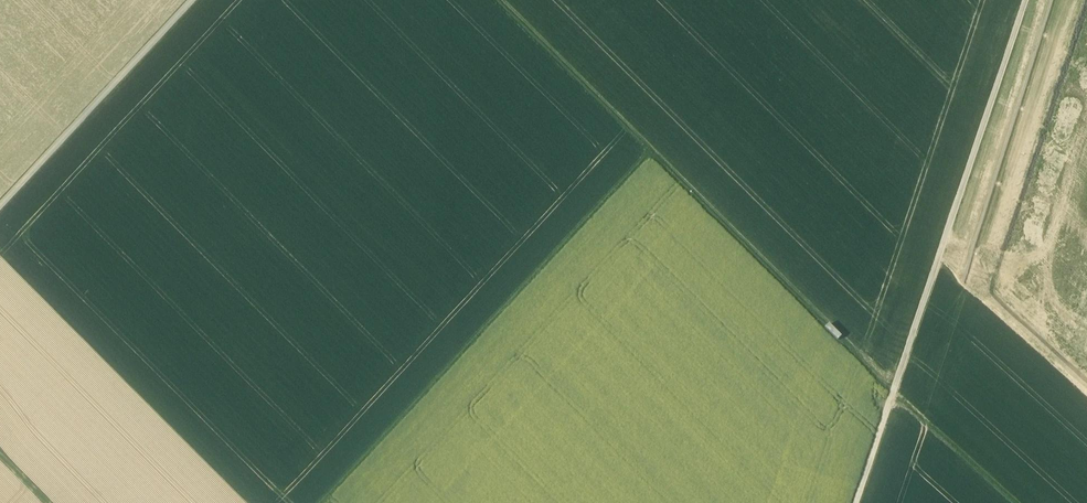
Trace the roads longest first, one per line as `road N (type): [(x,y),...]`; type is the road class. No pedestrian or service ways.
road 1 (track): [(1018,502),(894,393),(501,0)]
road 2 (track): [(1026,0),(857,502)]
road 3 (track): [(657,154),(335,502)]
road 4 (track): [(193,0),(0,206)]

